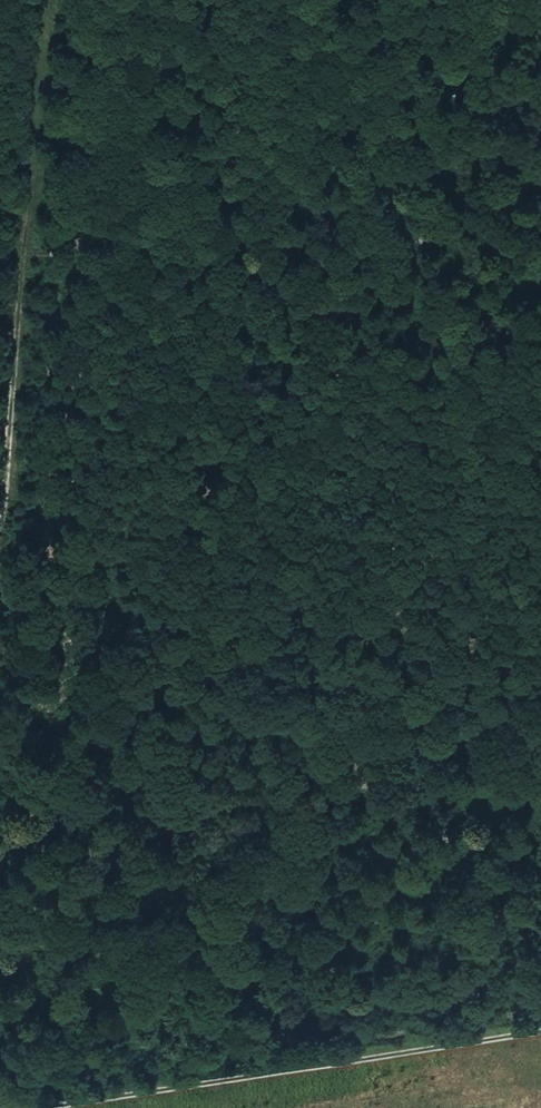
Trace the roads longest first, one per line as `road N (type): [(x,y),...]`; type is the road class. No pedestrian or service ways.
road 1 (track): [(0,555),(46,0)]
road 2 (track): [(0,254),(540,229)]
road 3 (track): [(540,1031),(35,1107)]

